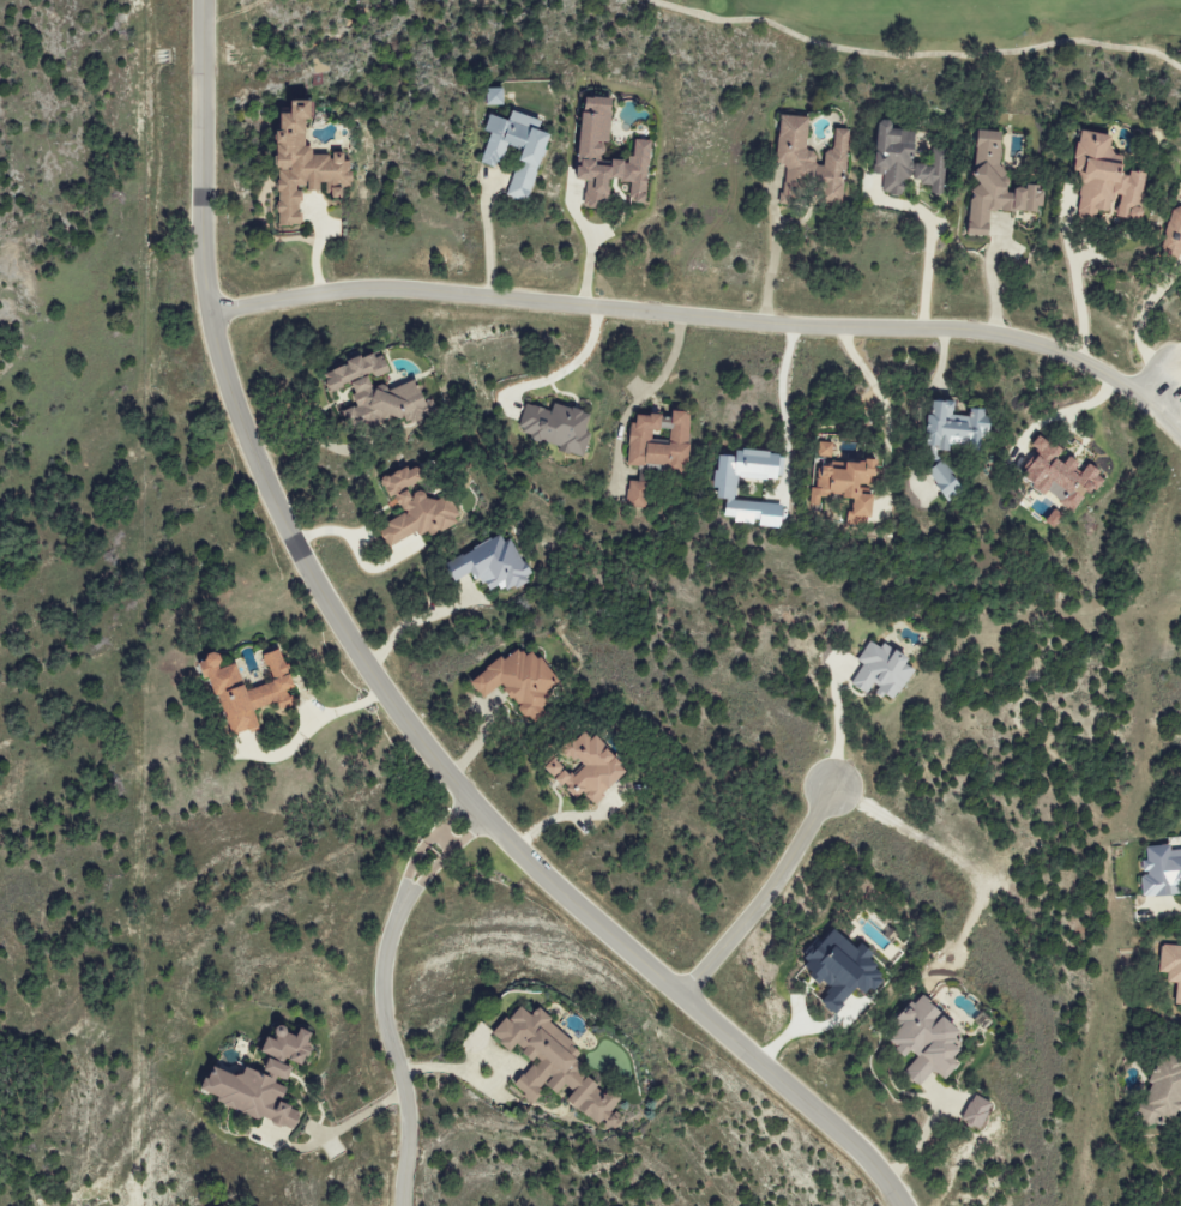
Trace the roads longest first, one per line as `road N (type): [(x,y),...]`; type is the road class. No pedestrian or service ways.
road 1 (residential): [(903,1205),(846,1139),(576,906),(477,810),(397,714),(320,586),(261,477),(234,408),(211,312),(201,247),(201,0)]
road 2 (residential): [(1180,437),(1101,373),(992,337),(764,327),(593,300),(362,283),(211,312)]
road 3 (residential): [(398,911),(381,972),(381,1012),(404,1110),(399,1205)]
road 4 (residential): [(832,788),(793,863),(685,1001)]
road 5 (residential): [(398,911),(414,860),(469,800)]
road 6 (residential): [(489,821),(452,849),(398,911)]

